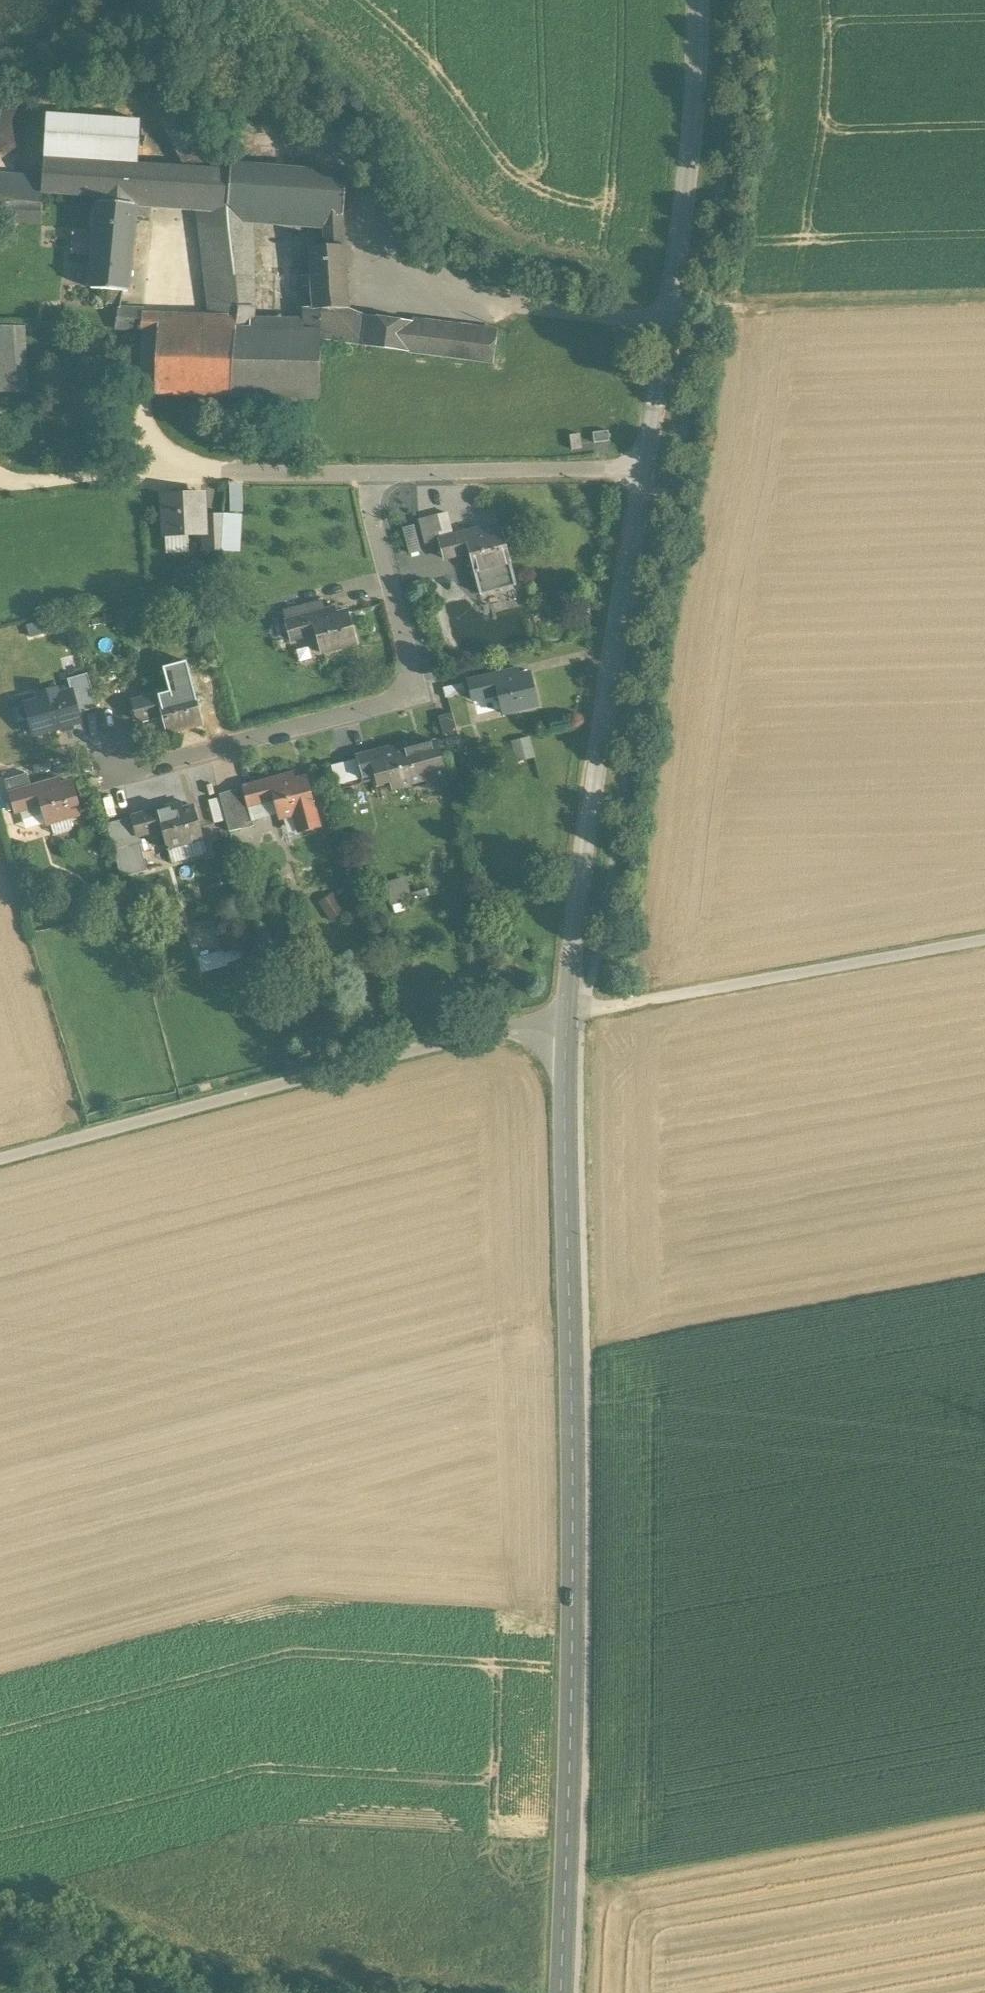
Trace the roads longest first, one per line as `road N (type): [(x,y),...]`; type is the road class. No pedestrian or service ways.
road 1 (residential): [(578,1992),(569,1005),(642,470)]
road 2 (track): [(984,938),(569,1005),(0,1160)]
road 3 (residential): [(369,473),(369,512),(417,697),(96,781)]
road 4 (residential): [(642,470),(685,204),(697,0)]
road 5 (track): [(669,305),(984,301)]
road 6 (residential): [(642,470),(369,473)]
road 7 (residential): [(369,473),(144,472)]
road 8 (track): [(144,472),(0,486)]

